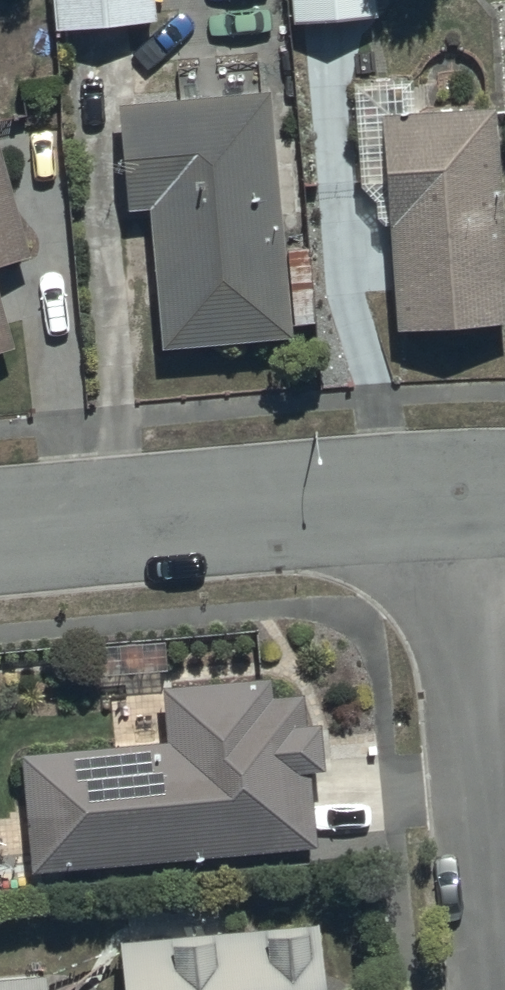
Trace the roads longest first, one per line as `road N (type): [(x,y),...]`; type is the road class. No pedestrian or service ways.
road 1 (residential): [(465,490),(504,963)]
road 2 (residential): [(0,531),(465,490)]

